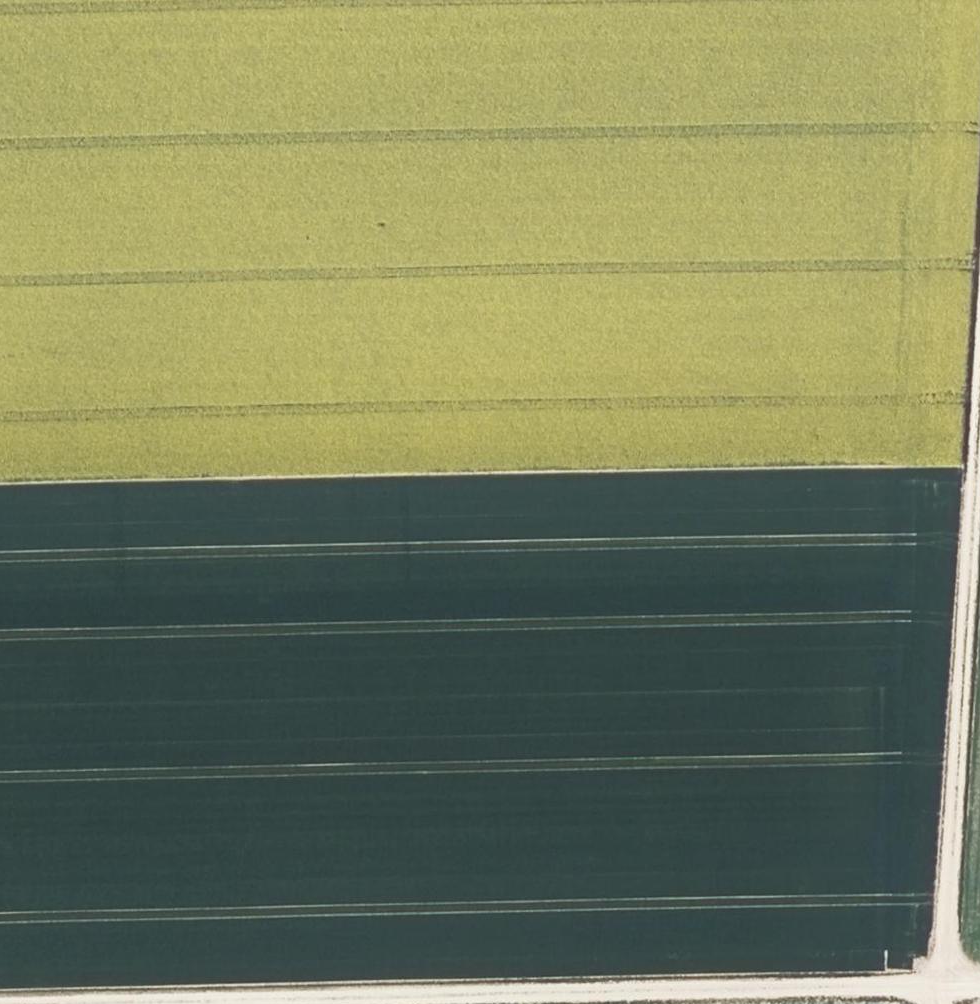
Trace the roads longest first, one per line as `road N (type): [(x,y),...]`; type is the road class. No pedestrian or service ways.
road 1 (track): [(979,155),(930,1003)]
road 2 (track): [(237,1003),(979,992)]

